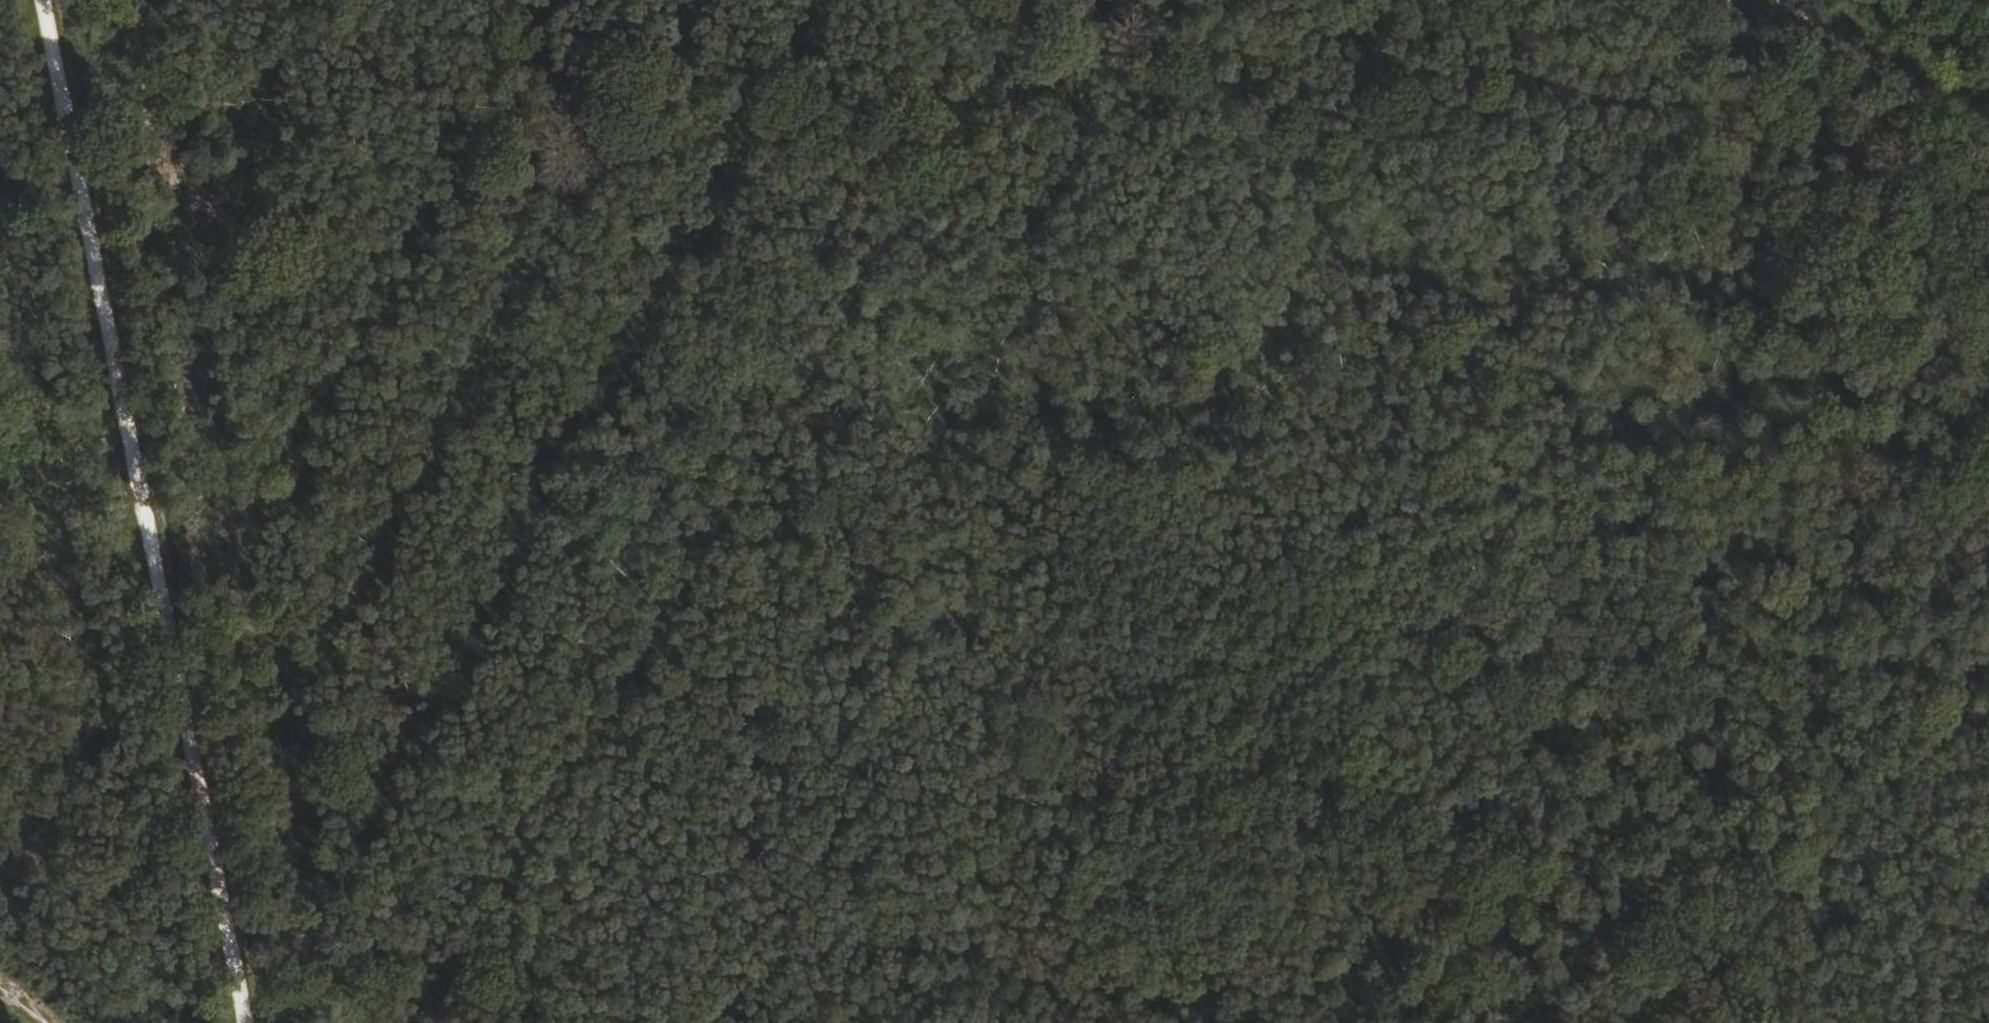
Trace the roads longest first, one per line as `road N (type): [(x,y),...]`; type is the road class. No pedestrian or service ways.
road 1 (track): [(242,1022),(40,0)]
road 2 (track): [(1815,0),(1930,116),(1988,158)]

